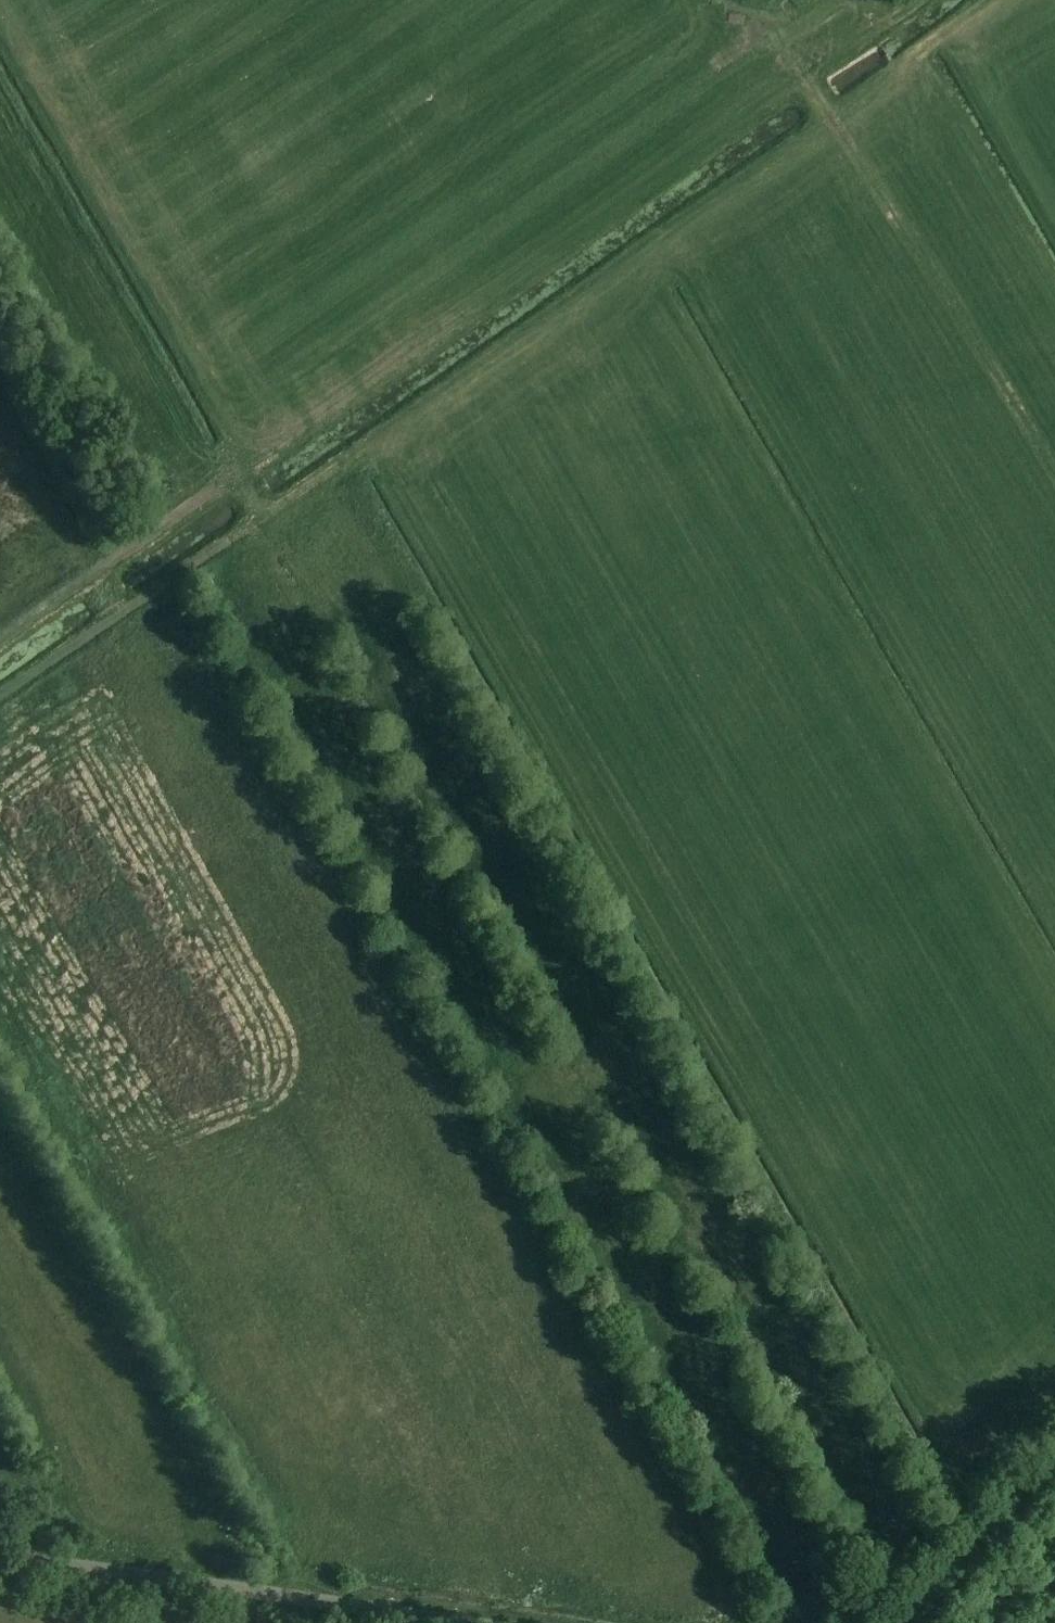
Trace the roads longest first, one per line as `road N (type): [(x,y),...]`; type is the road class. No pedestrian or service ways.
road 1 (unclassified): [(463,1622),(0,1555)]
road 2 (unclassified): [(892,1622),(1054,1454)]

